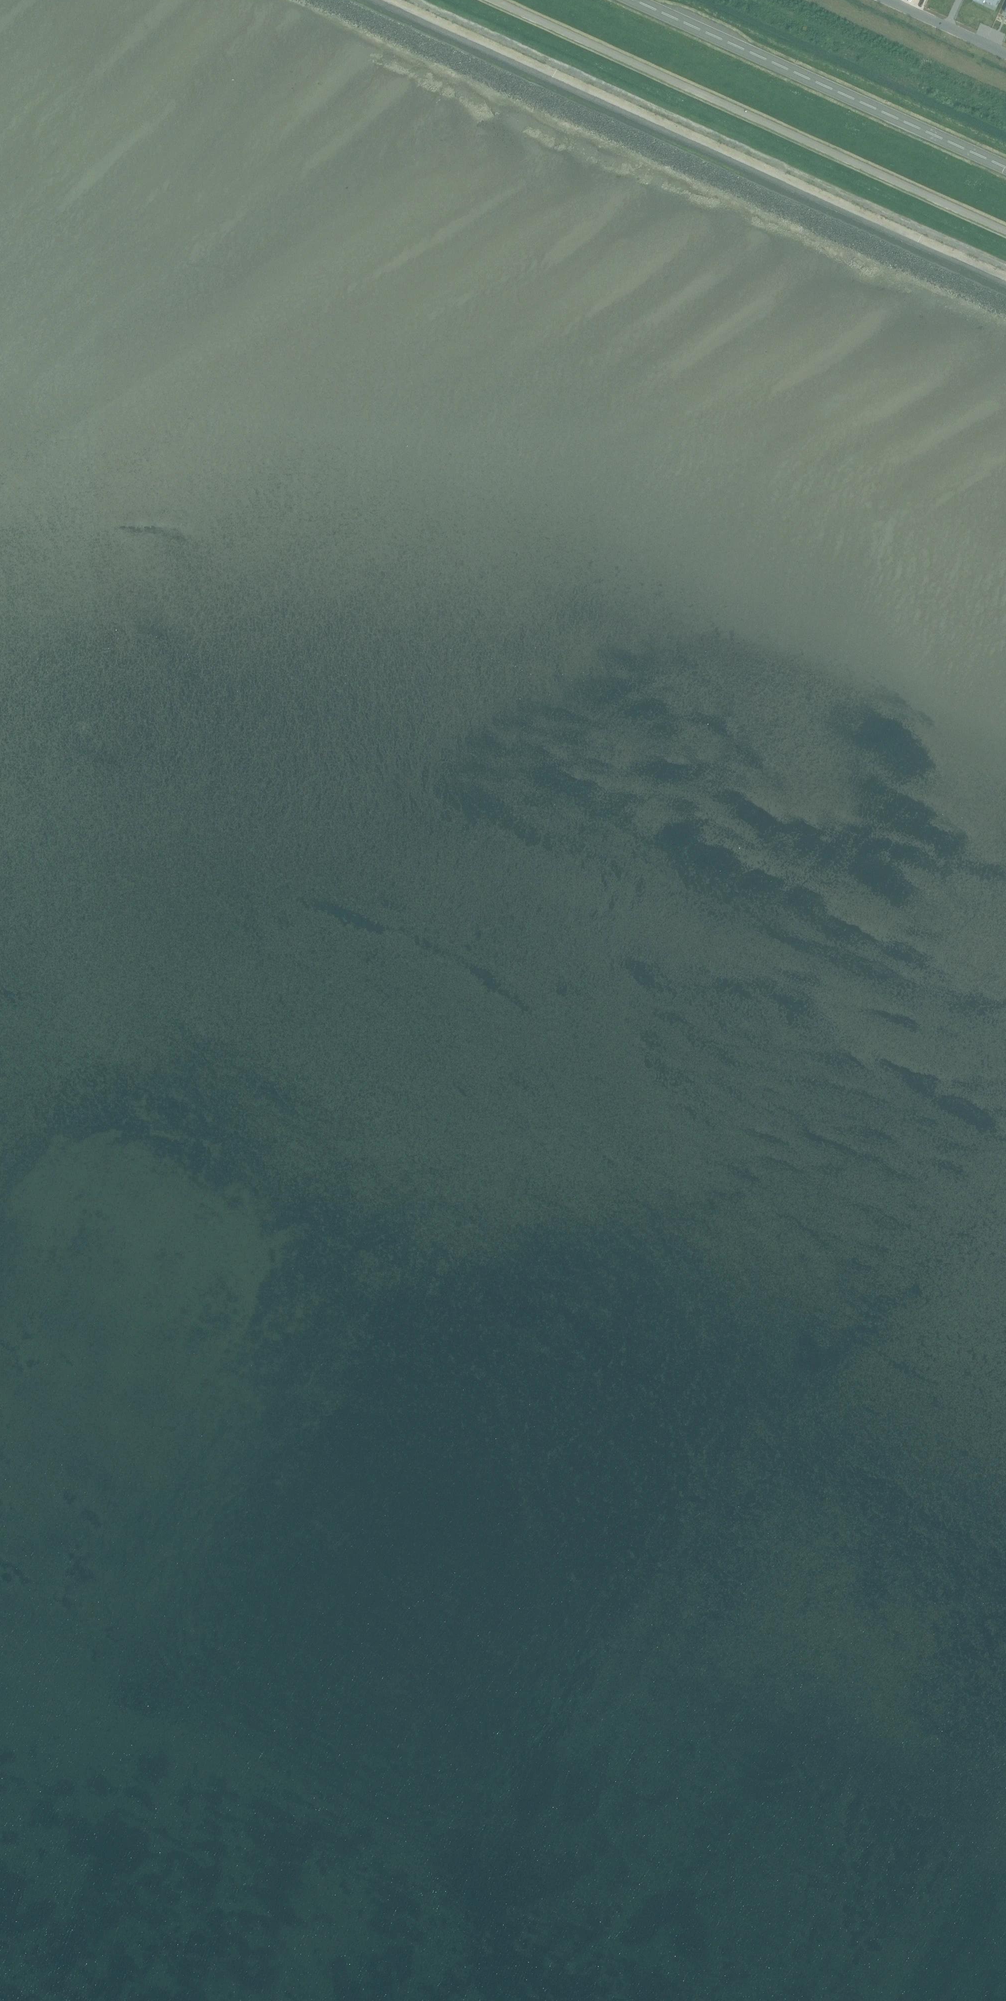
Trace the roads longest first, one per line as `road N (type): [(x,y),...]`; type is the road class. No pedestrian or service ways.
road 1 (unclassified): [(1005,225),(506,0)]
road 2 (trunk): [(1005,166),(638,0)]

